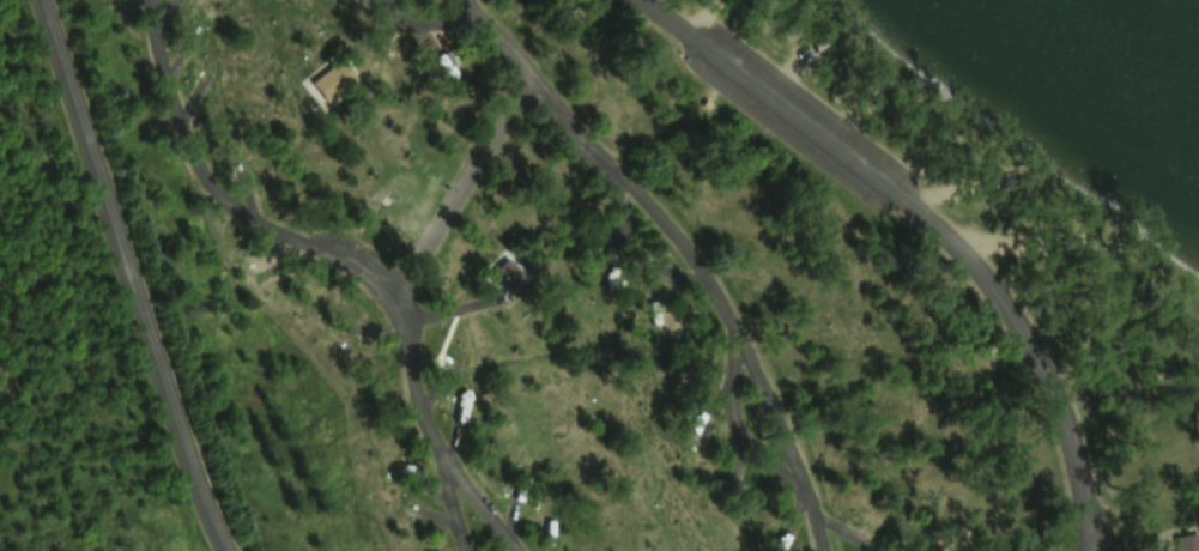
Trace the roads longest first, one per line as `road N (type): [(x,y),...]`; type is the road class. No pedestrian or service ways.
road 1 (residential): [(1082,550),(1076,462),(1043,373),(951,240),(645,0)]
road 2 (residential): [(466,550),(418,398),(406,319),(362,265),(281,237),(219,201),(181,125),(152,36),(153,0)]
road 3 (residential): [(460,0),(582,143),(654,207),(737,322),(803,479),(820,550)]
road 4 (residential): [(47,0),(223,550)]

